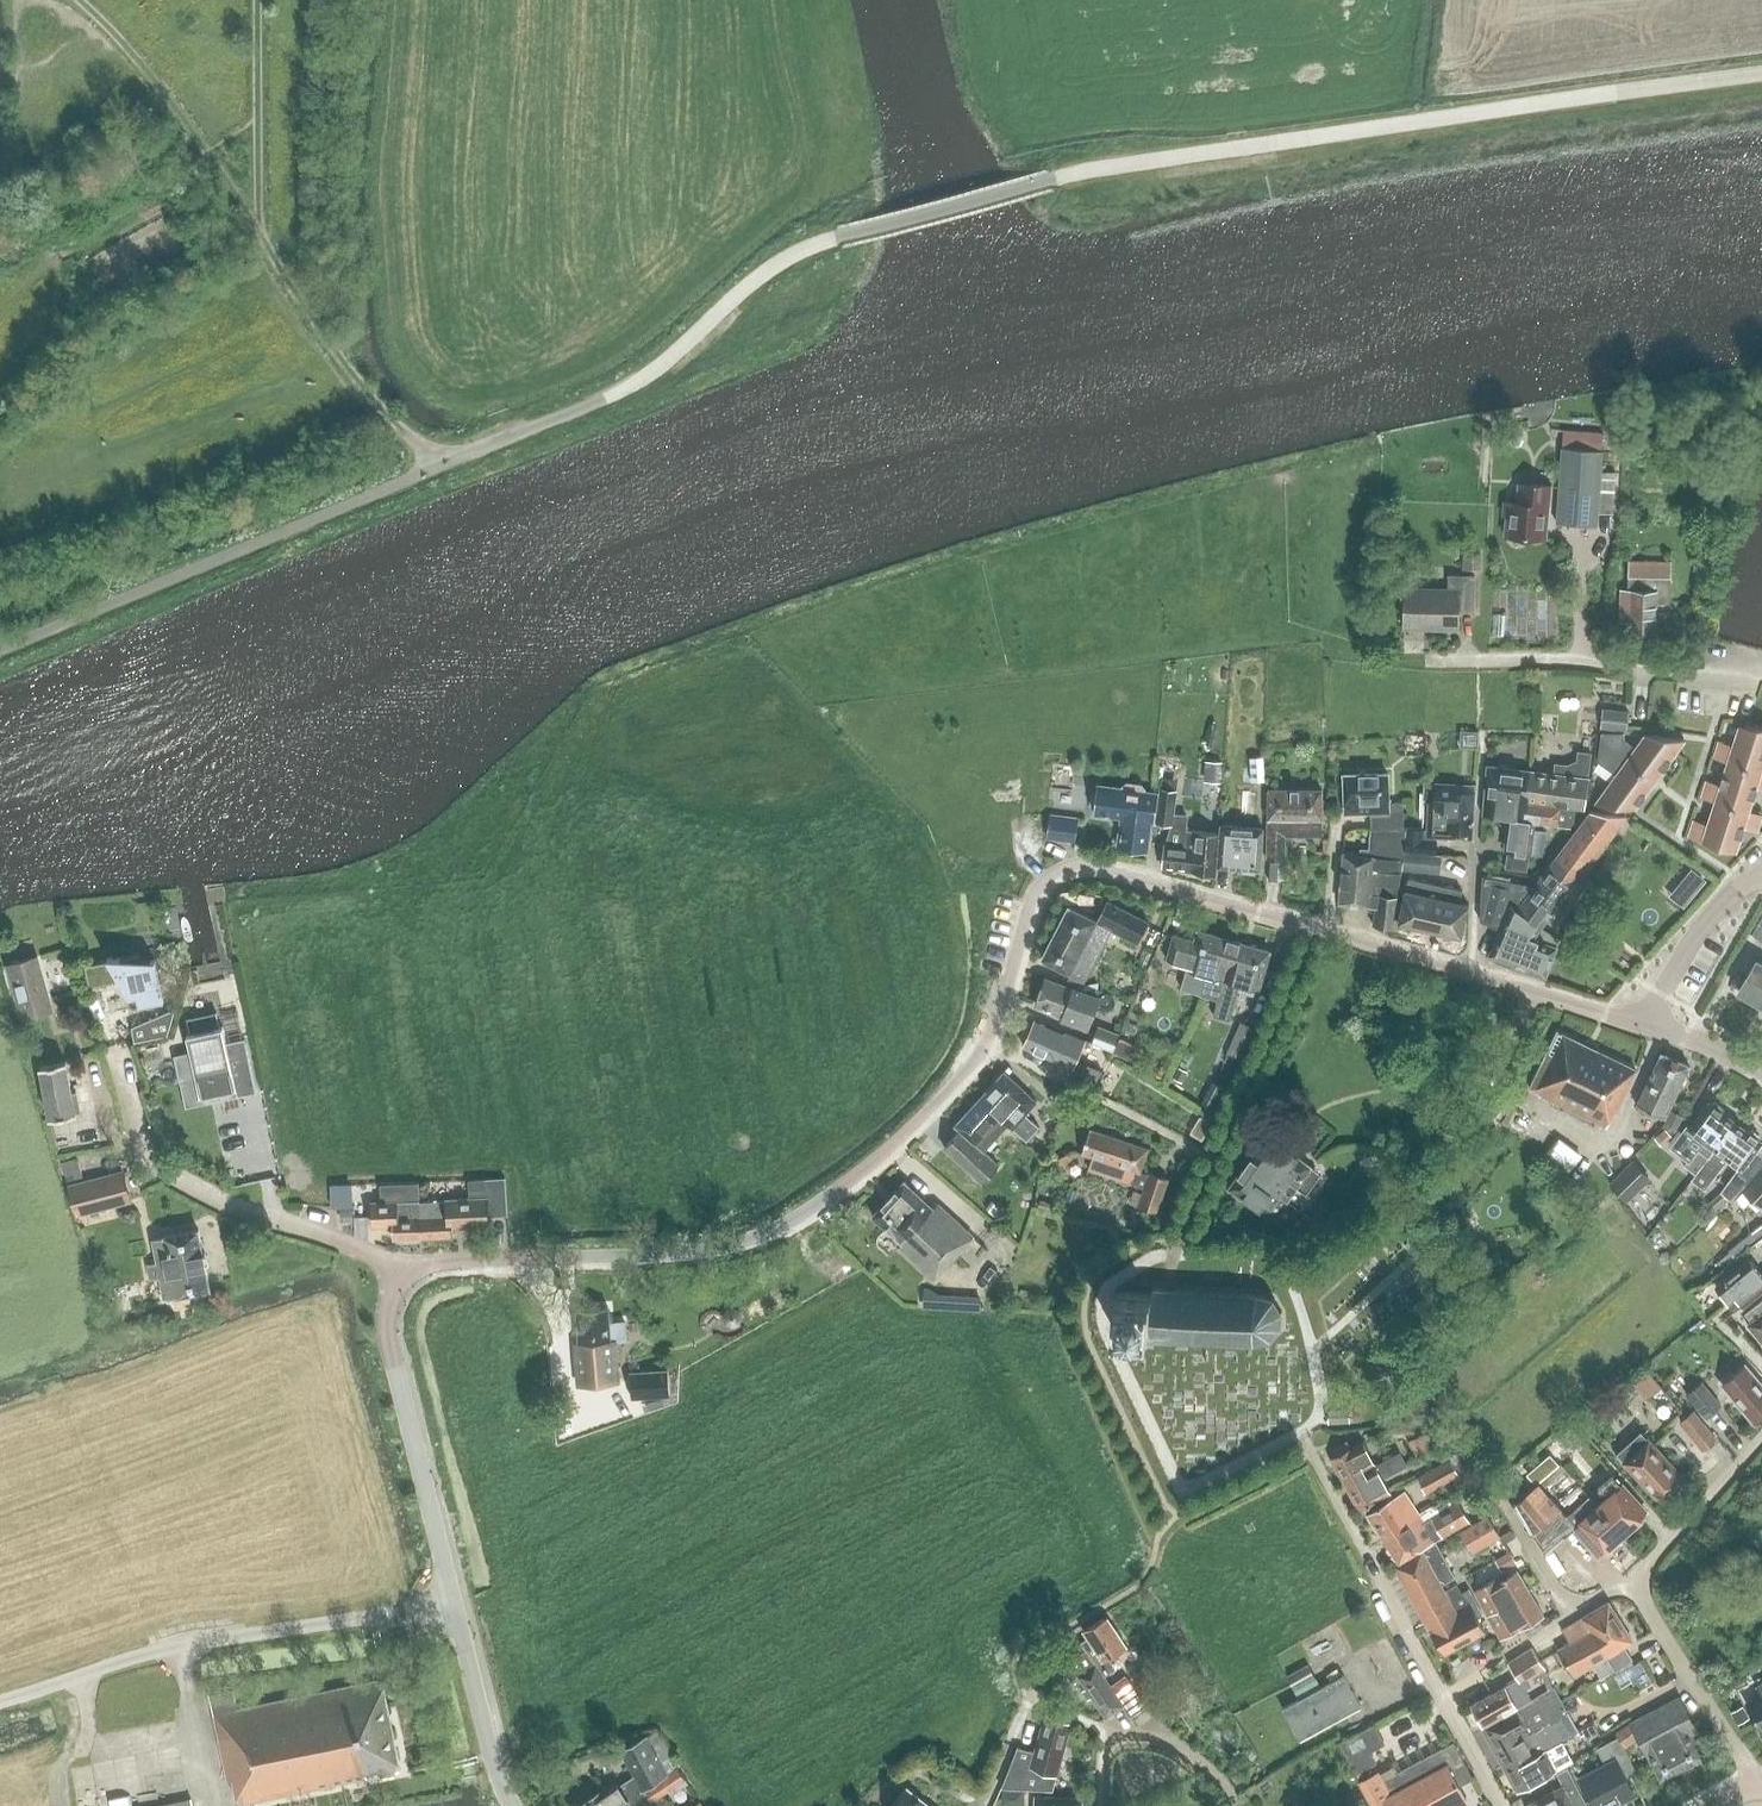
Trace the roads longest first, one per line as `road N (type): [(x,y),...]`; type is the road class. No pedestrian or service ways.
road 1 (residential): [(407,1273),(434,1262),(692,1253),(797,1217),(891,1147),(970,1065),(998,1014),(1035,892),(1073,866),(1104,865),(1647,1025)]
road 2 (unclassified): [(447,462),(639,382),(756,278),(840,236),(1087,170),(1761,73)]
road 3 (unclassified): [(447,462),(0,650)]
road 4 (unclassified): [(0,1703),(179,1646),(454,1604)]
road 5 (residential): [(1504,1805),(1311,1452)]
road 6 (residential): [(407,1273),(215,1200),(146,1161),(115,1050)]
road 7 (unclassified): [(454,1604),(387,1335),(389,1300),(407,1273)]
road 8 (residential): [(1761,676),(1565,660),(1448,661)]
road 9 (residential): [(1756,1782),(1633,1584)]
road 10 (unclassified): [(513,1805),(454,1604)]
road 11 (residential): [(1633,1584),(1761,1442)]
road 12 (residential): [(1761,879),(1711,915),(1647,1025)]
road 13 (residential): [(1104,1736),(1191,1753),(1236,1805)]
road 14 (residential): [(1633,1584),(1570,1616),(1528,1544)]
road 15 (residential): [(1647,1025),(1761,1076)]

